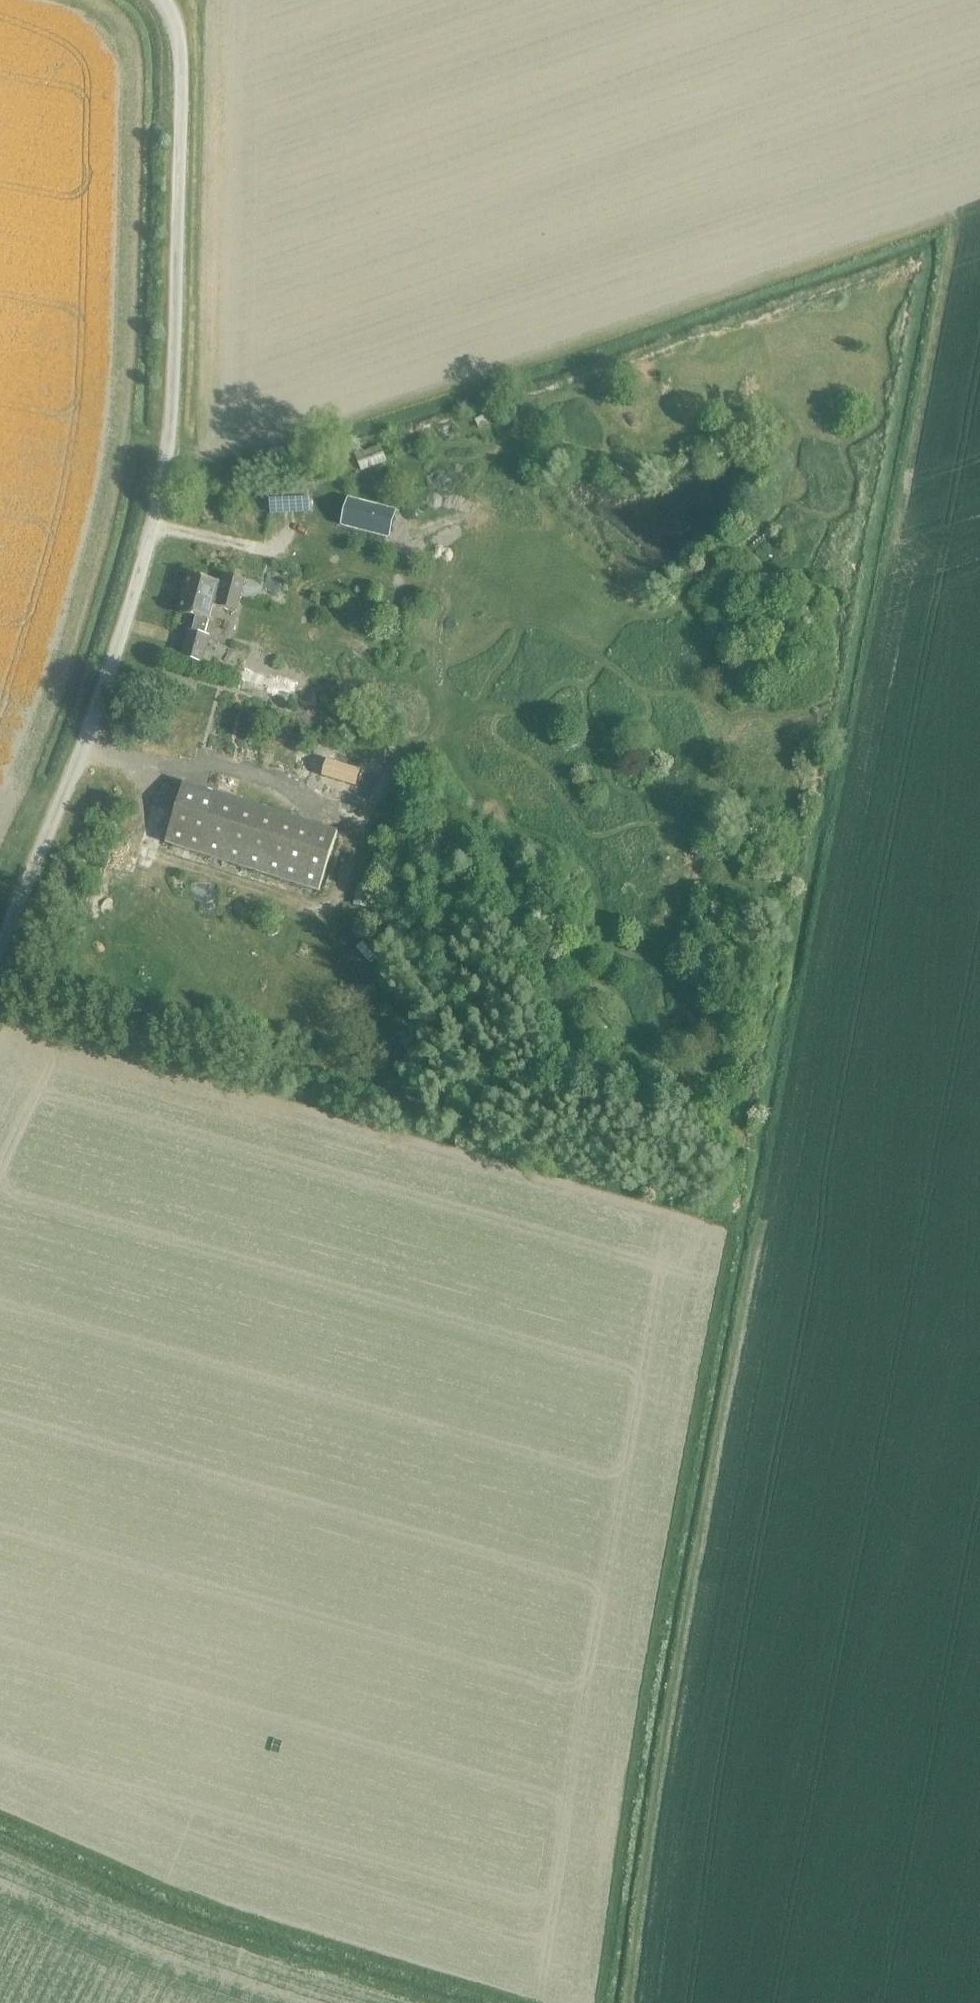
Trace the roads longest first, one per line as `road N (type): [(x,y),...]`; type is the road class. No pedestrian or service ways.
road 1 (unclassified): [(0,947),(98,701),(163,486),(173,416),(181,63),(162,0)]

